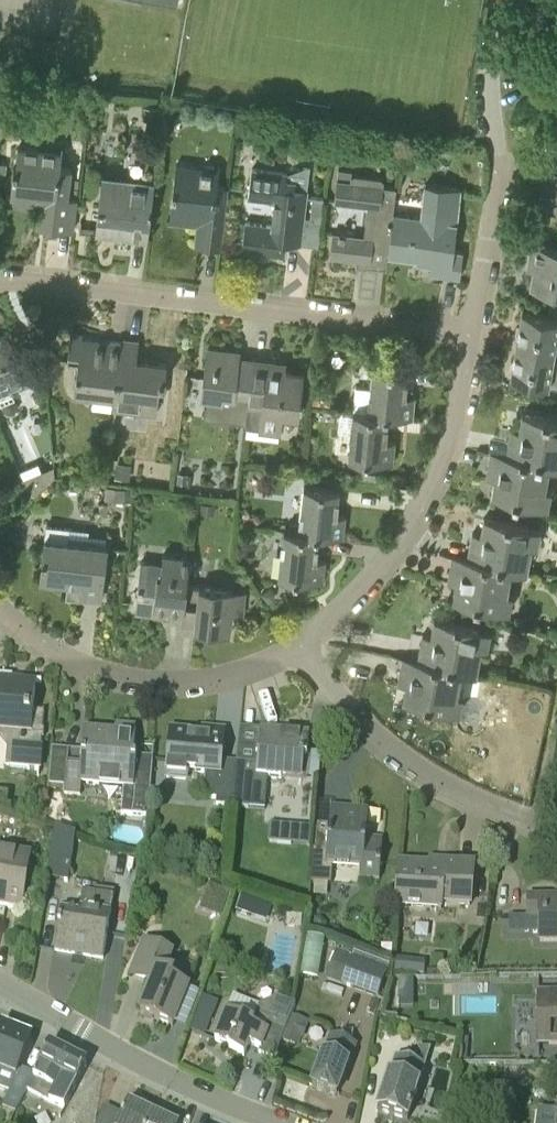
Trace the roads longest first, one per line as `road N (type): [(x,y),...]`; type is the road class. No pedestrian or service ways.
road 1 (residential): [(0,280),(472,333)]
road 2 (residential): [(300,645),(376,570),(413,518),(441,463),(472,333)]
road 3 (residential): [(472,333),(497,182),(491,41),(506,0)]
road 4 (residential): [(300,645),(210,678),(162,682),(113,676),(58,651),(0,604)]
road 5 (residential): [(556,830),(406,759),(351,711),(300,645)]
road 6 (residential): [(281,1122),(208,1095),(0,983)]

